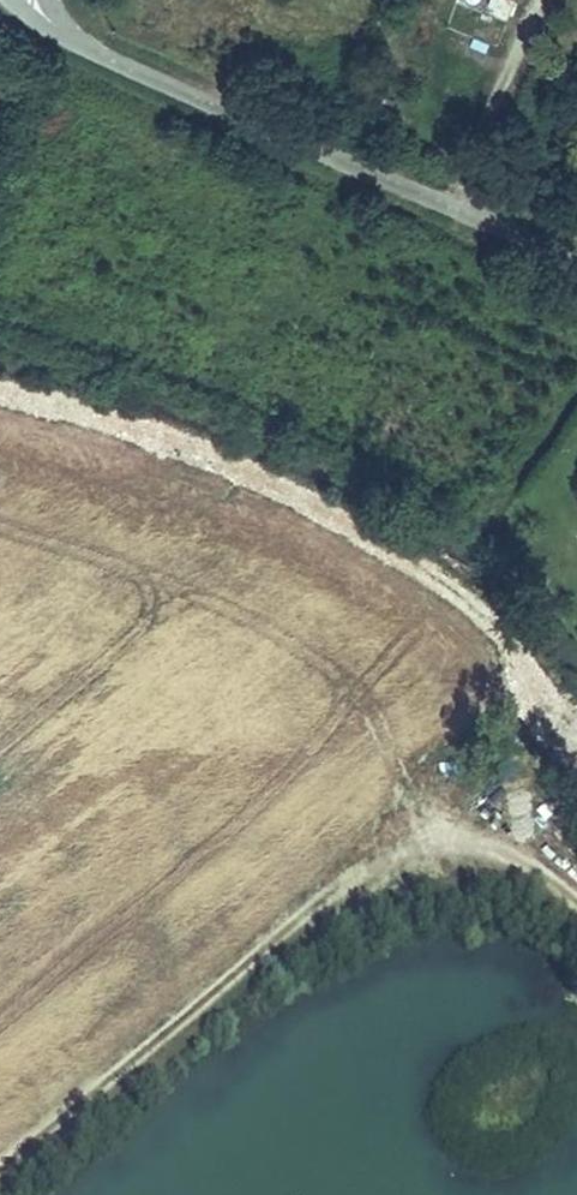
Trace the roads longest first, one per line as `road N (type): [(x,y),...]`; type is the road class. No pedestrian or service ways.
road 1 (track): [(0,1130),(210,951),(314,891),(414,861),(541,872),(576,889)]
road 2 (unclassified): [(22,0),(110,61),(576,263)]

